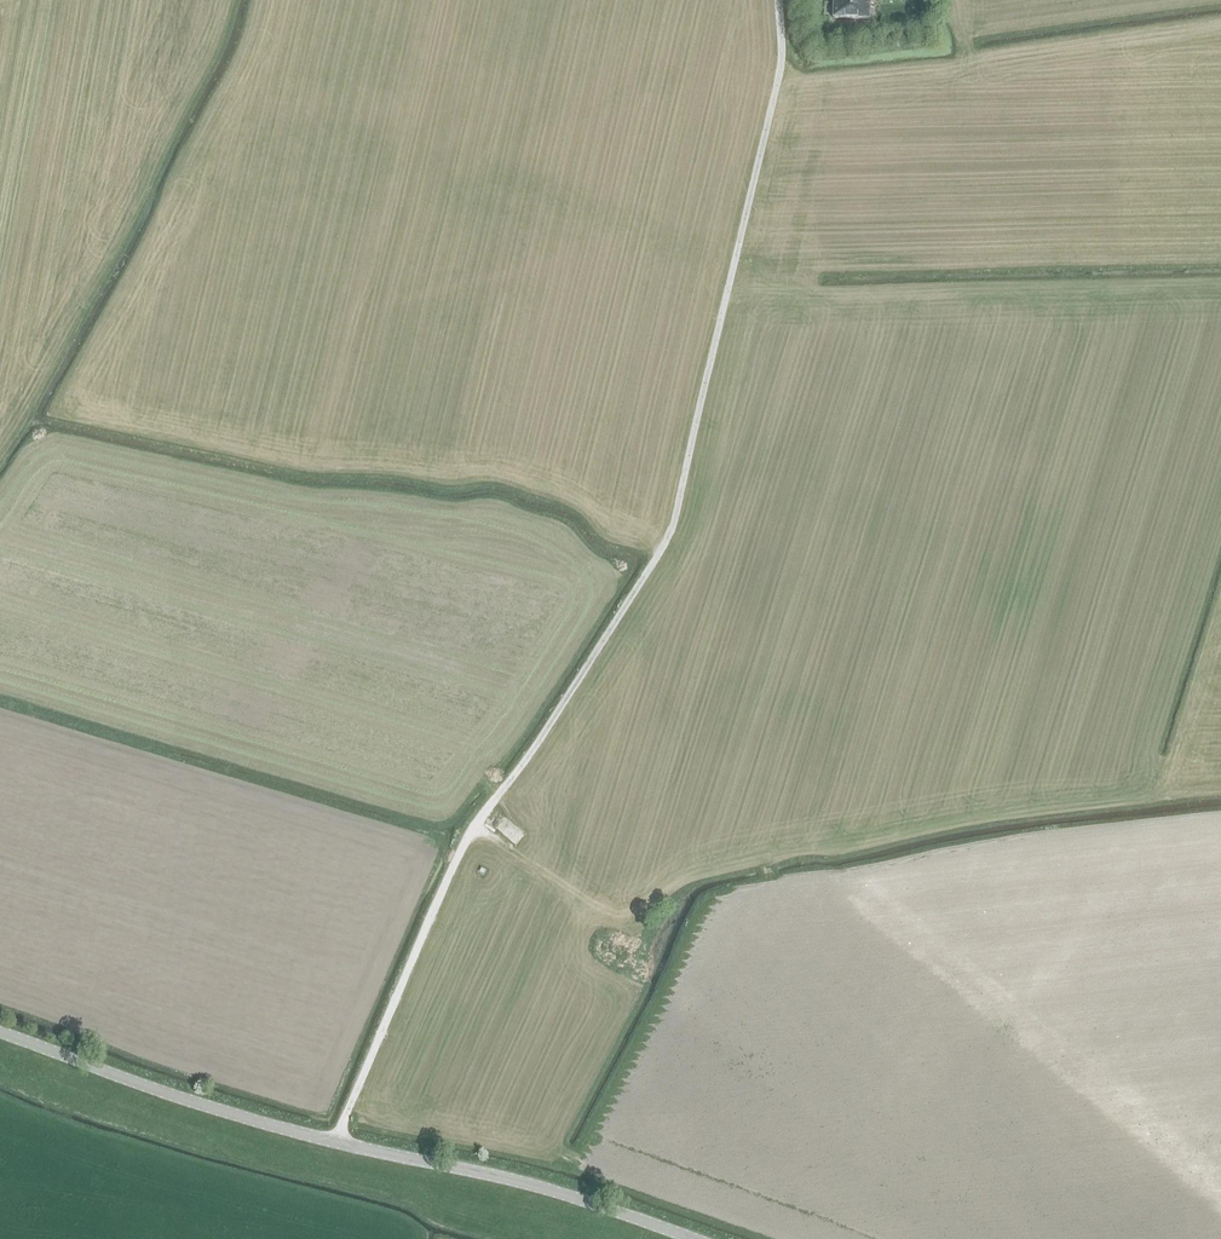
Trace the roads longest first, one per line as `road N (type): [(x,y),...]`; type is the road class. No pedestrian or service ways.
road 1 (track): [(335,1142),(466,839),(547,729),(672,530),(782,65),(779,0)]
road 2 (tertiary): [(694,1238),(525,1183),(224,1112),(0,1032)]

